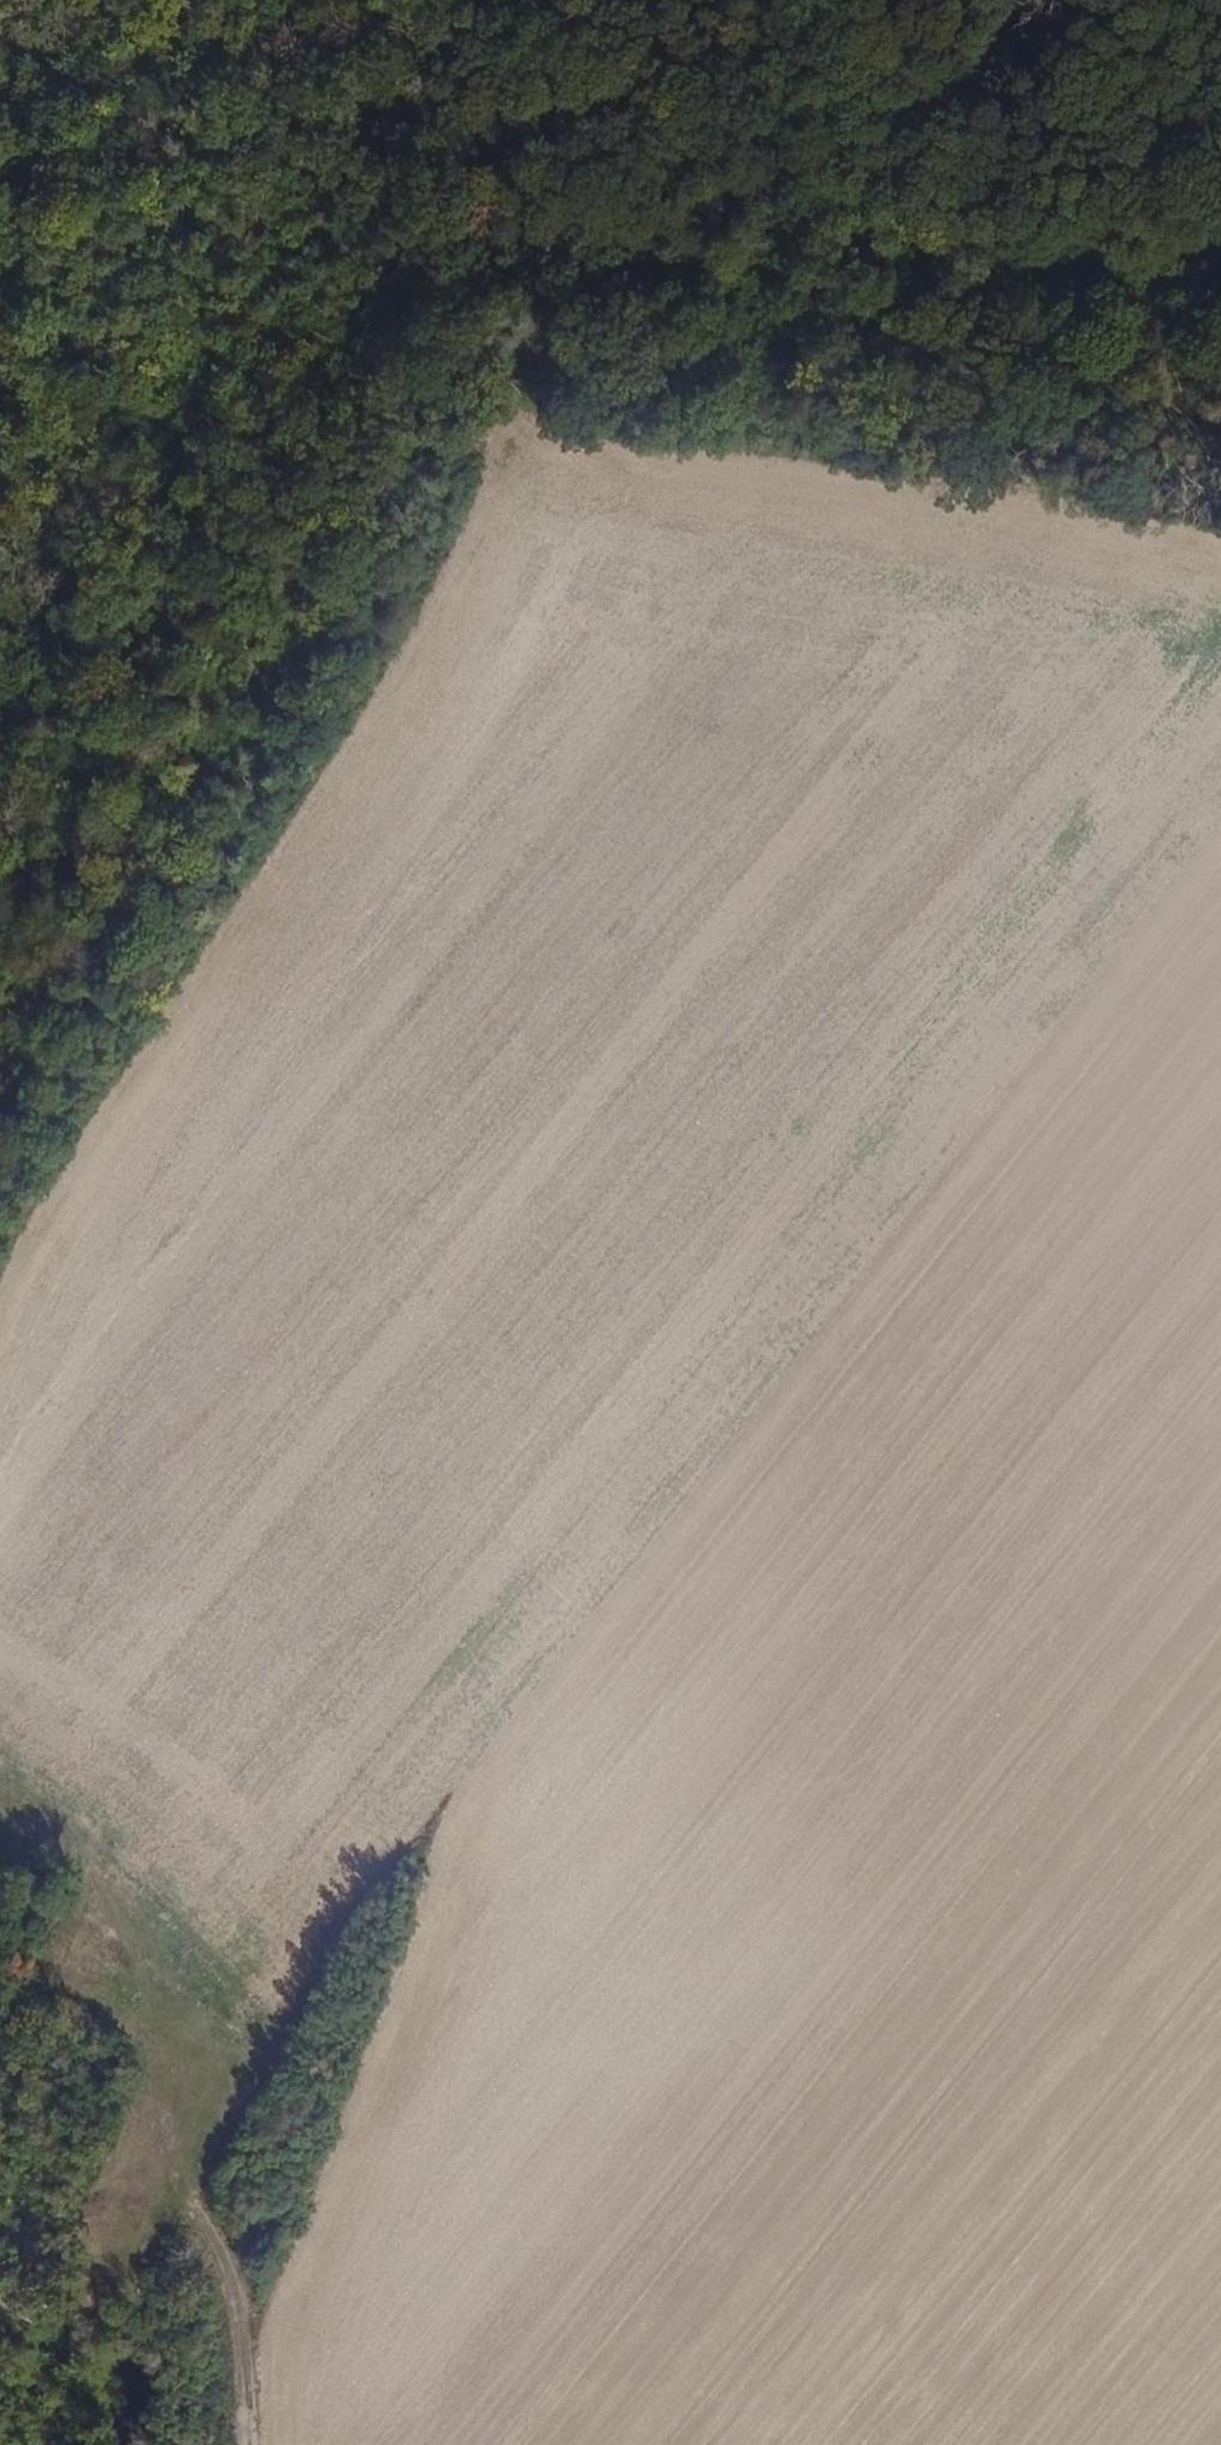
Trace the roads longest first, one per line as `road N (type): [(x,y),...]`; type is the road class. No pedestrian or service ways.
road 1 (track): [(0,1785),(113,1884),(141,1974),(161,2106),(248,2322),(255,2444)]

